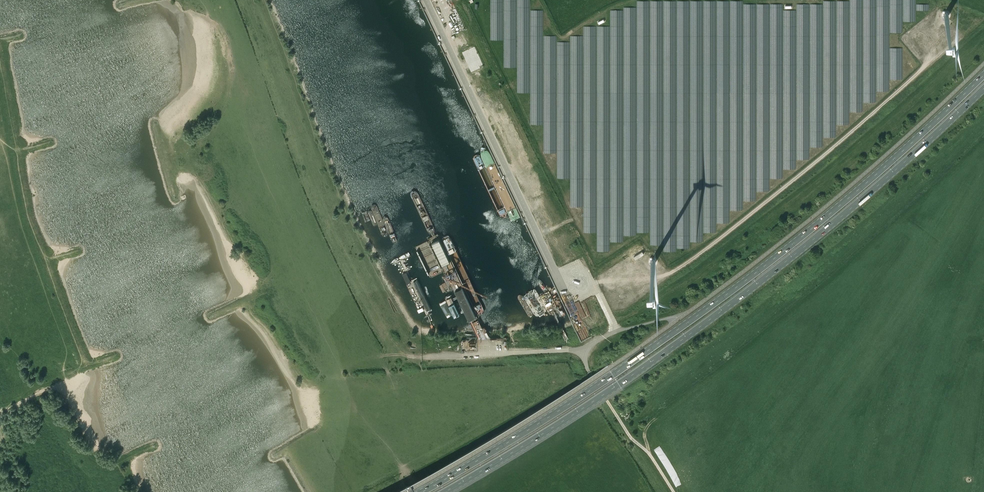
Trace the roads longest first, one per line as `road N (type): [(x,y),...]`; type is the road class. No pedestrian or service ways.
road 1 (trunk): [(983,74),(757,272),(612,375),(416,491)]
road 2 (trunk): [(437,491),(618,384),(738,298),(983,86)]
road 3 (unclassified): [(559,278),(427,0)]
road 4 (unclassified): [(599,291),(617,327),(590,346),(422,357)]

